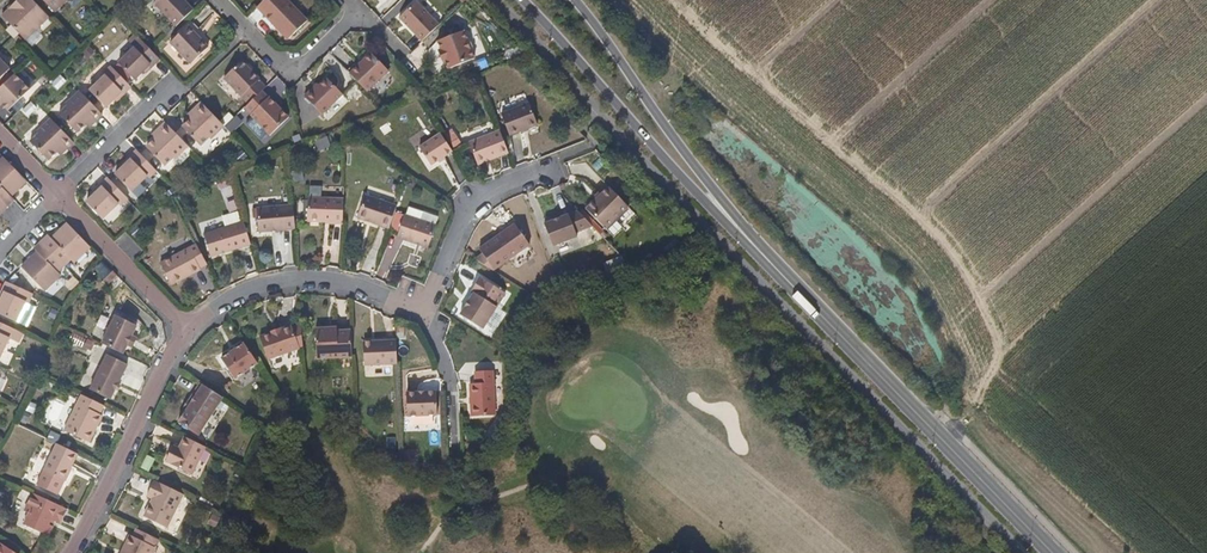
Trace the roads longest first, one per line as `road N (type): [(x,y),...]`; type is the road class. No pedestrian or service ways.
road 1 (secondary): [(765,257),(1052,552)]
road 2 (secondary): [(522,0),(765,257)]
road 3 (secondary): [(765,257),(572,0)]
road 4 (residential): [(185,330),(228,298),(287,280),(341,285),(420,315)]
road 5 (residential): [(70,552),(185,330)]
road 6 (residential): [(420,315),(465,206),(555,164)]
road 7 (residential): [(217,0),(288,73),(356,11)]
road 8 (residential): [(58,193),(185,330)]
road 9 (residential): [(169,89),(58,193)]
road 10 (residential): [(420,315),(443,363),(451,445)]

